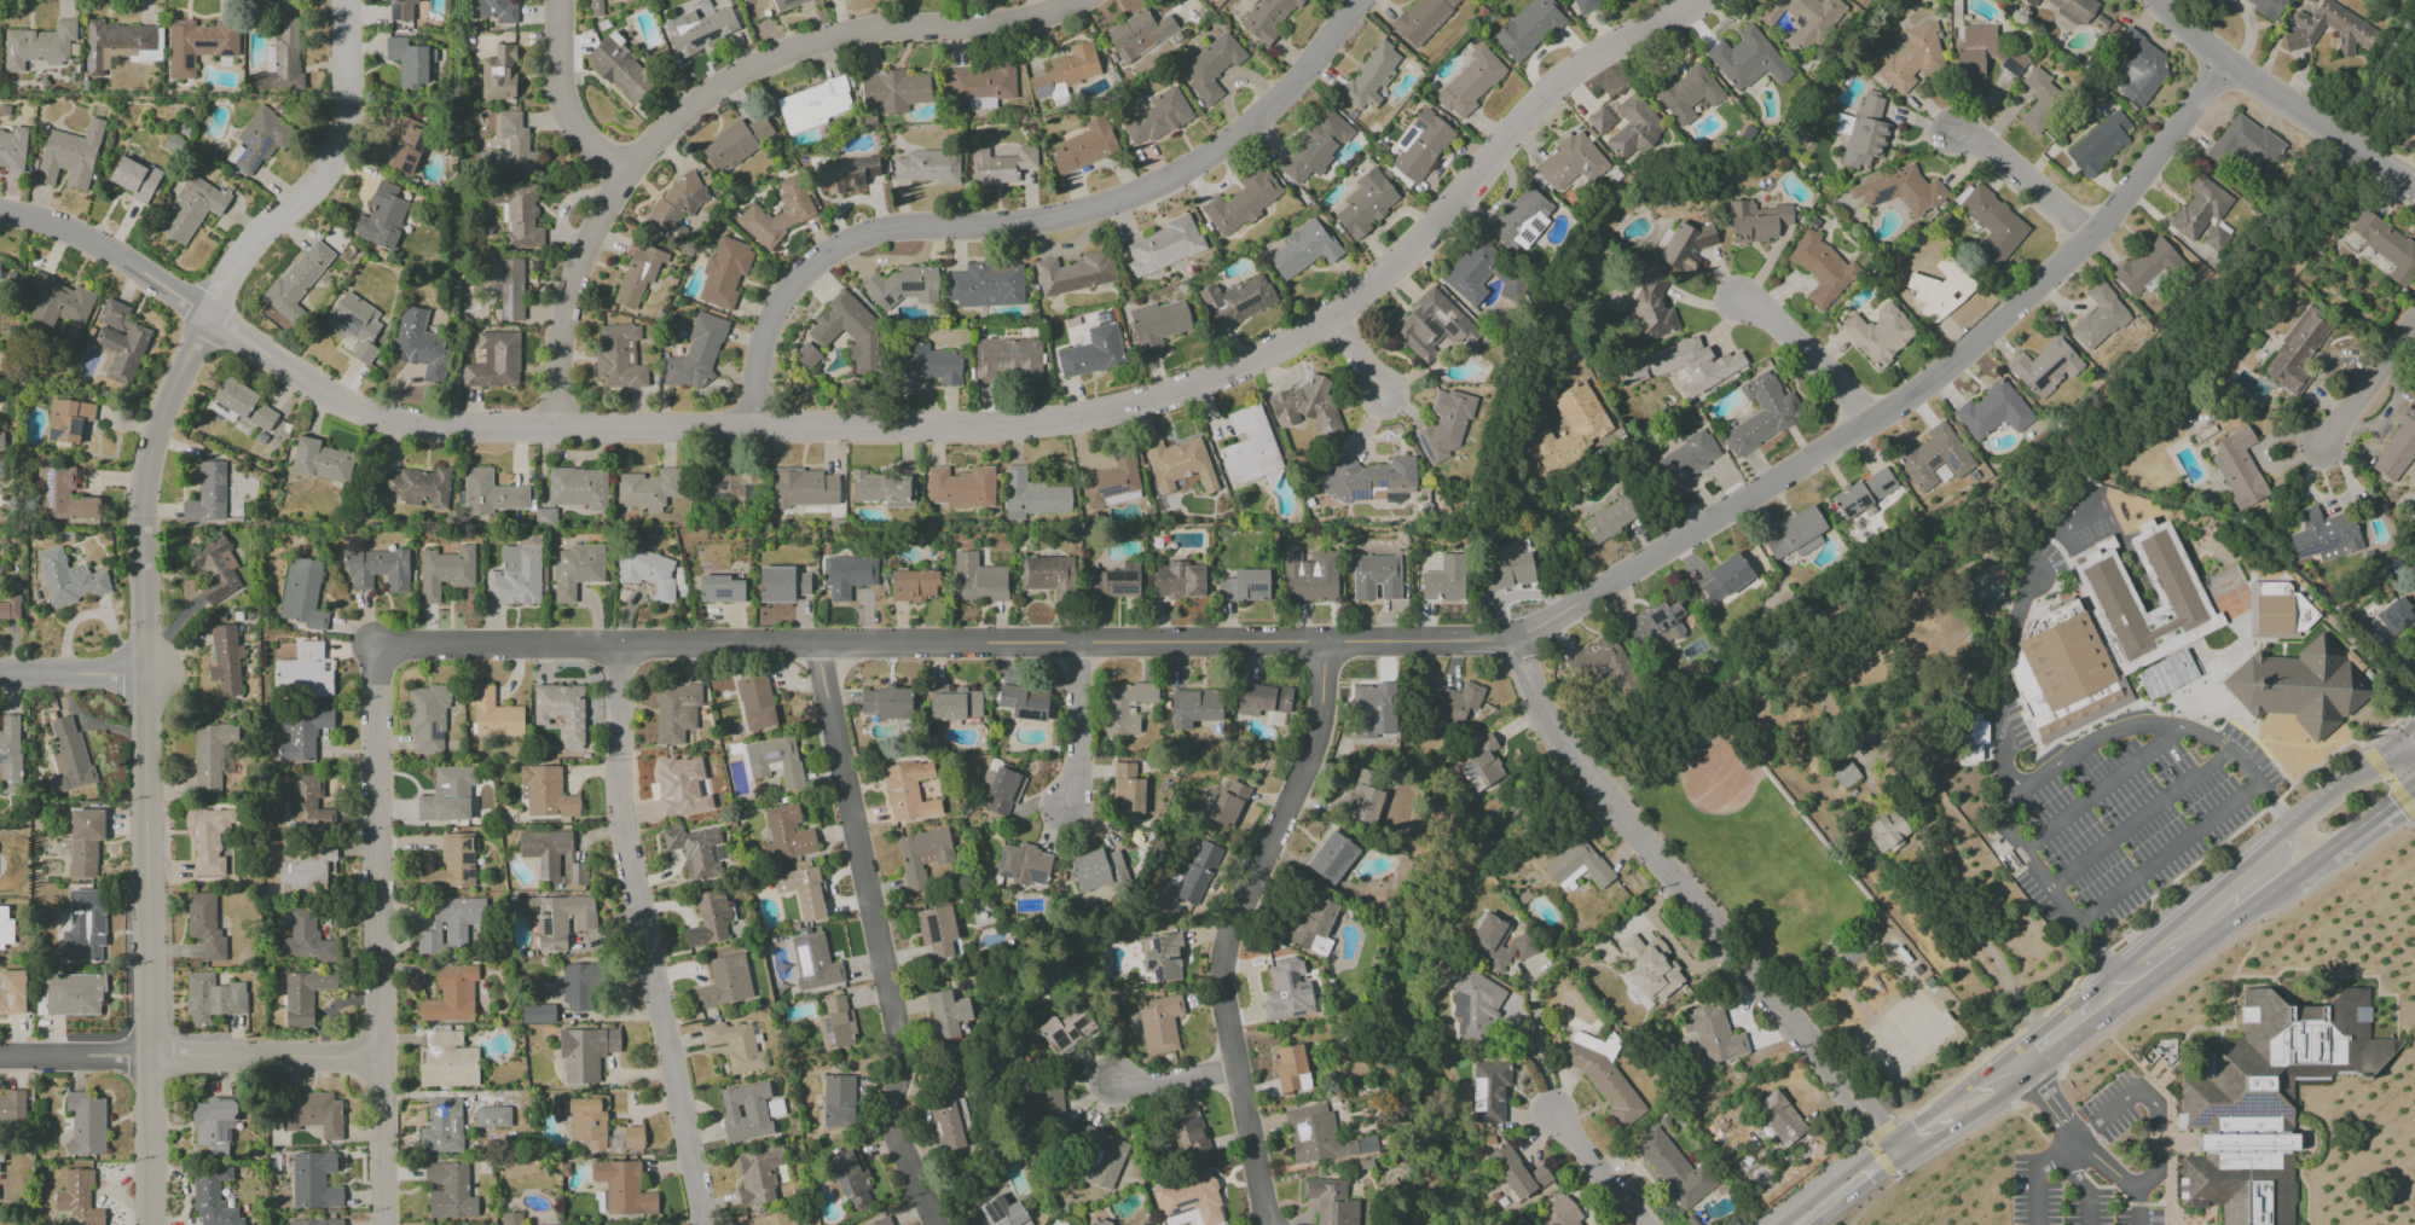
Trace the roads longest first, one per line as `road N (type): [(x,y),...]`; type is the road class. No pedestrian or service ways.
road 1 (residential): [(2229,70),(2092,234),(1875,424),(1508,646),(376,646)]
road 2 (residential): [(1703,0),(1537,106),(1435,242),(1330,320),(1223,381),(996,432),(562,430),(425,417),(341,395),(47,227),(0,222)]
road 3 (residential): [(346,0),(343,127),(332,155),(237,263),(152,442),(144,505),(152,1224)]
road 4 (residential): [(1373,0),(1282,115),(1135,198),(989,233),(876,232),(820,257),(781,314),(748,430)]
road 5 (residential): [(1081,0),(832,50),(760,79),(702,115),(583,250),(563,324),(562,430)]
road 6 (residential): [(1508,646),(1550,730),(1894,1149)]
road 7 (residential): [(1321,649),(1317,753),(1221,983),(1268,1224)]
road 8 (residential): [(924,1224),(891,1148),(888,1027),(816,645)]
road 9 (residential): [(618,644),(616,780),(701,1224)]
road 10 (residential): [(376,646),(384,1224)]
road 11 (secondary): [(2411,737),(2086,1002)]
road 12 (residential): [(381,1058),(0,1056)]
road 13 (residential): [(2414,193),(2229,70),(2157,0)]
road 14 (secondary): [(2032,1076),(2246,922)]
road 15 (residential): [(565,0),(583,137),(638,180)]
road 16 (residential): [(1875,424),(1788,332),(1744,306)]
road 17 (residential): [(2092,234),(1994,153),(1957,137)]
road 18 (residential): [(1075,645),(1076,778),(1065,805)]
road 19 (residential): [(2414,325),(2321,455)]
road 20 (secondary): [(2017,1057),(1894,1149)]
road 21 (residential): [(149,678),(0,677)]
road 22 (residential): [(1646,1224),(1557,1115)]
road 23 (residential): [(1238,1073),(1112,1091)]

